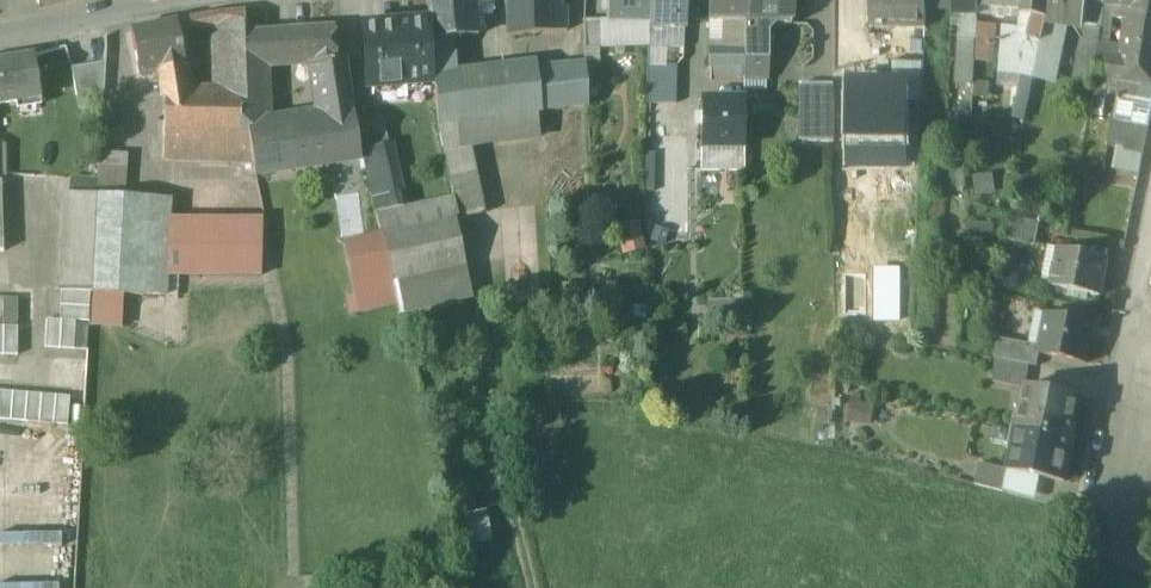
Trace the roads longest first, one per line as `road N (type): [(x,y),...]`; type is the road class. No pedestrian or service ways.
road 1 (residential): [(1150,207),(1090,518)]
road 2 (secondary): [(0,40),(200,0)]

